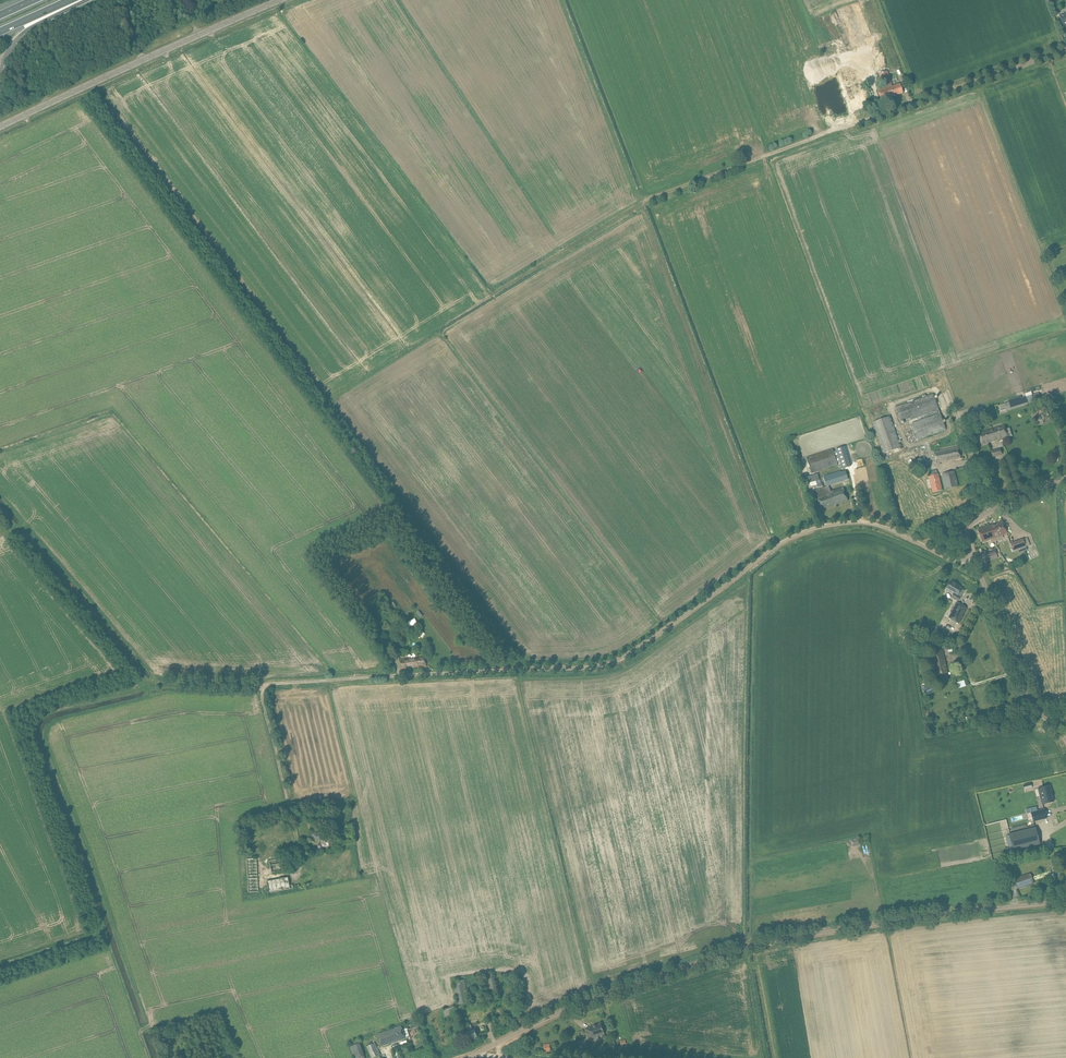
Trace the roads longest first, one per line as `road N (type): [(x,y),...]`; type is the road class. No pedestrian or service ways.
road 1 (unclassified): [(976,565),(869,528),(810,534),(608,668),(261,687)]
road 2 (unclassified): [(465,1057),(550,1018),(759,944),(1065,903)]
road 3 (track): [(261,687),(143,682),(0,519)]
road 4 (tertiary): [(280,0),(0,127)]
road 5 (unclassified): [(833,129),(1065,47)]
road 6 (unclassified): [(1065,748),(1022,678),(976,565)]
road 7 (track): [(261,687),(303,867)]

